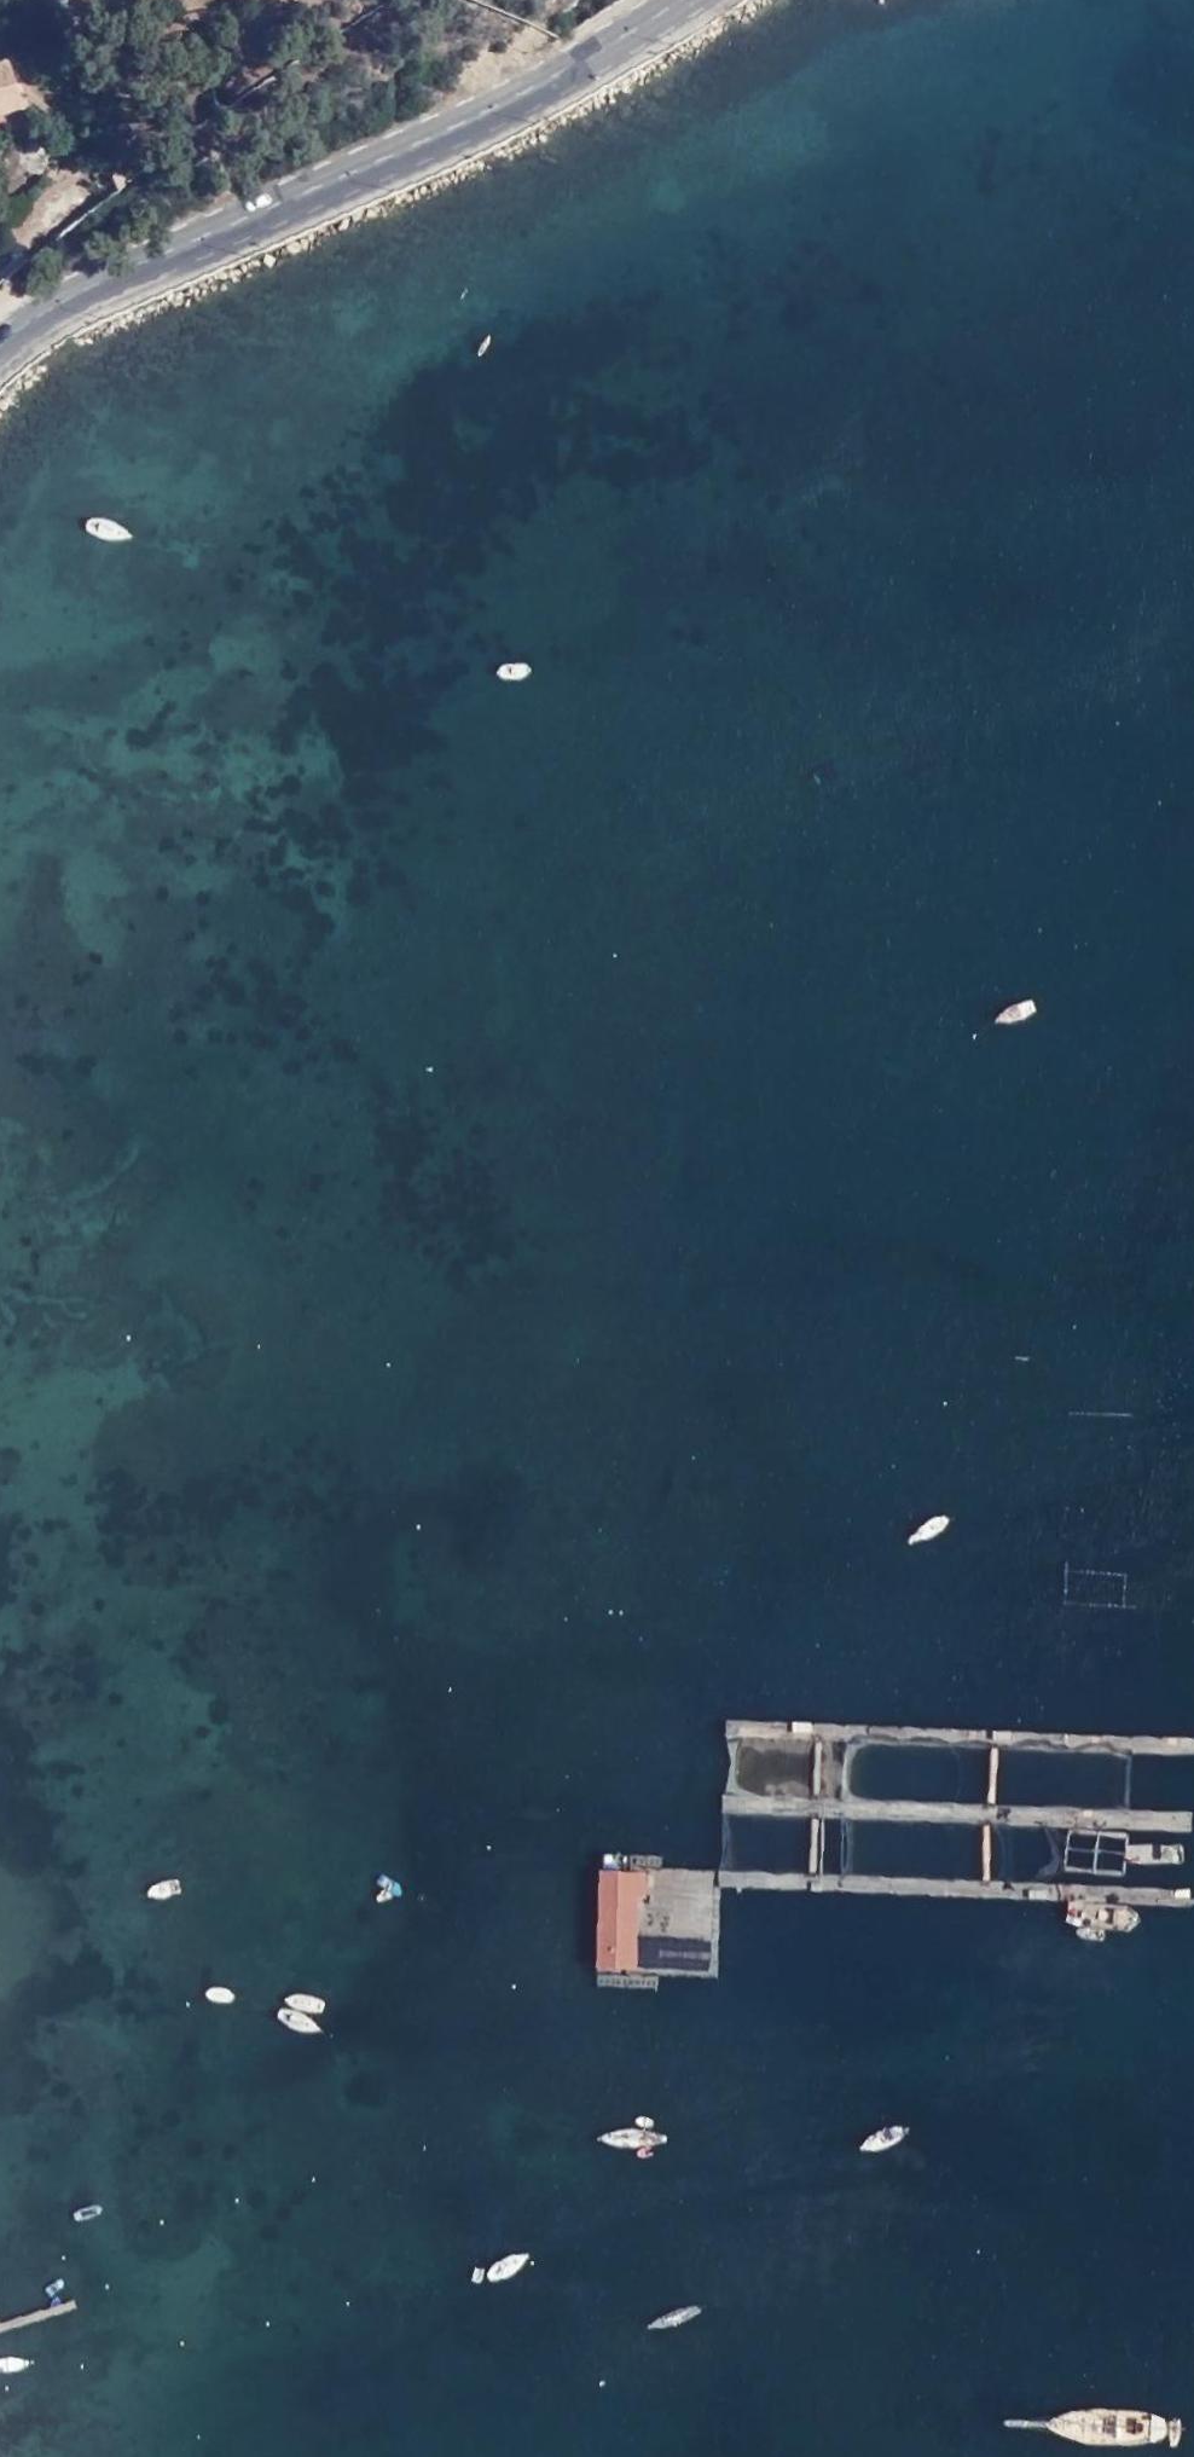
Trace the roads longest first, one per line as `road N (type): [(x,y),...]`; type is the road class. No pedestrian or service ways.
road 1 (secondary): [(0,350),(47,315),(476,123),(674,0)]

